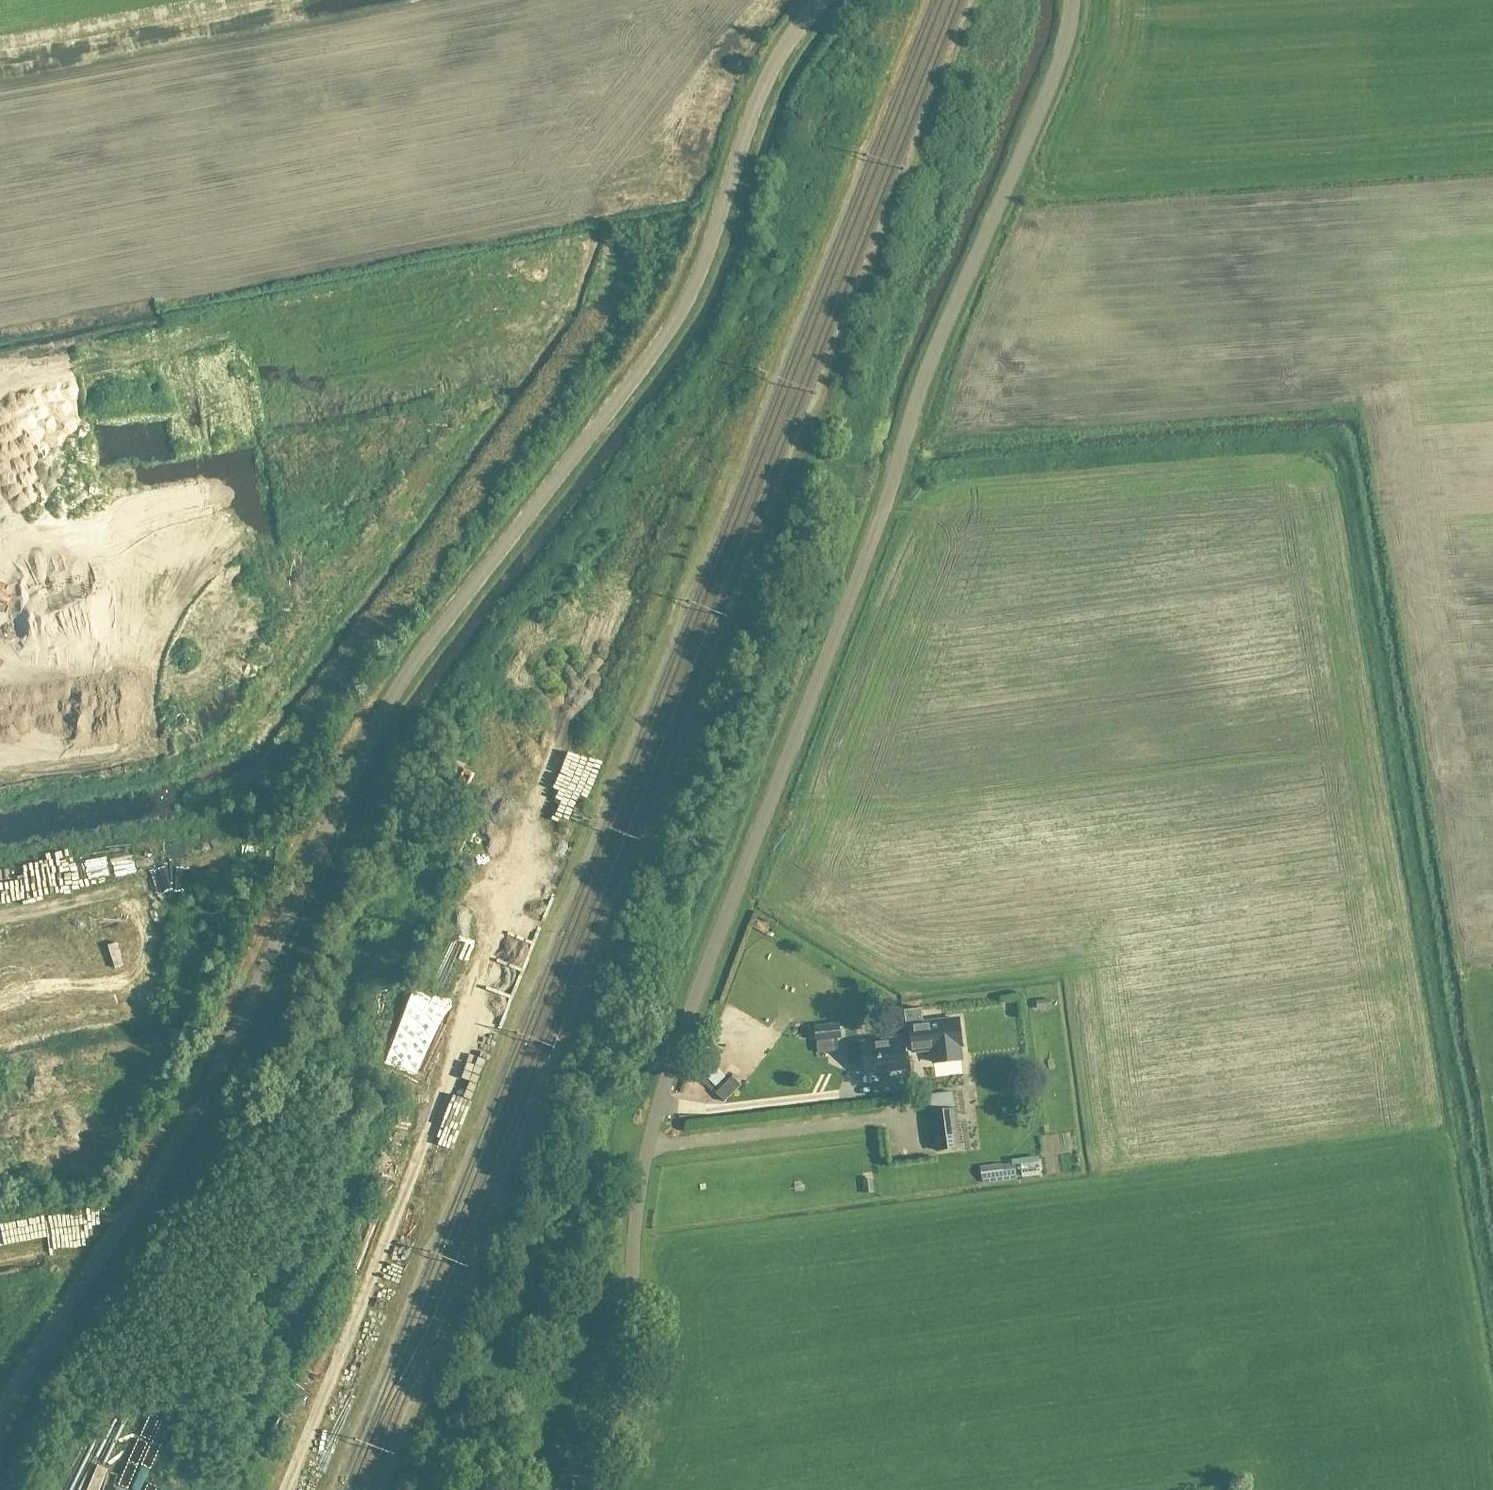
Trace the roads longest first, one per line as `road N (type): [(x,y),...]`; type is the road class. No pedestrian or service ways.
road 1 (unclassified): [(575,1489),(618,1412),(641,1178),(675,1052),(872,541),(919,389),(1066,46),(1072,0)]
road 2 (unclassified): [(125,1221),(219,1069),(386,706),(682,310),(761,88),(824,0)]
road 3 (track): [(513,913),(325,1394),(300,1489)]
road 4 (unclassified): [(0,1410),(125,1221)]
road 5 (unclassified): [(125,1221),(0,1242)]

